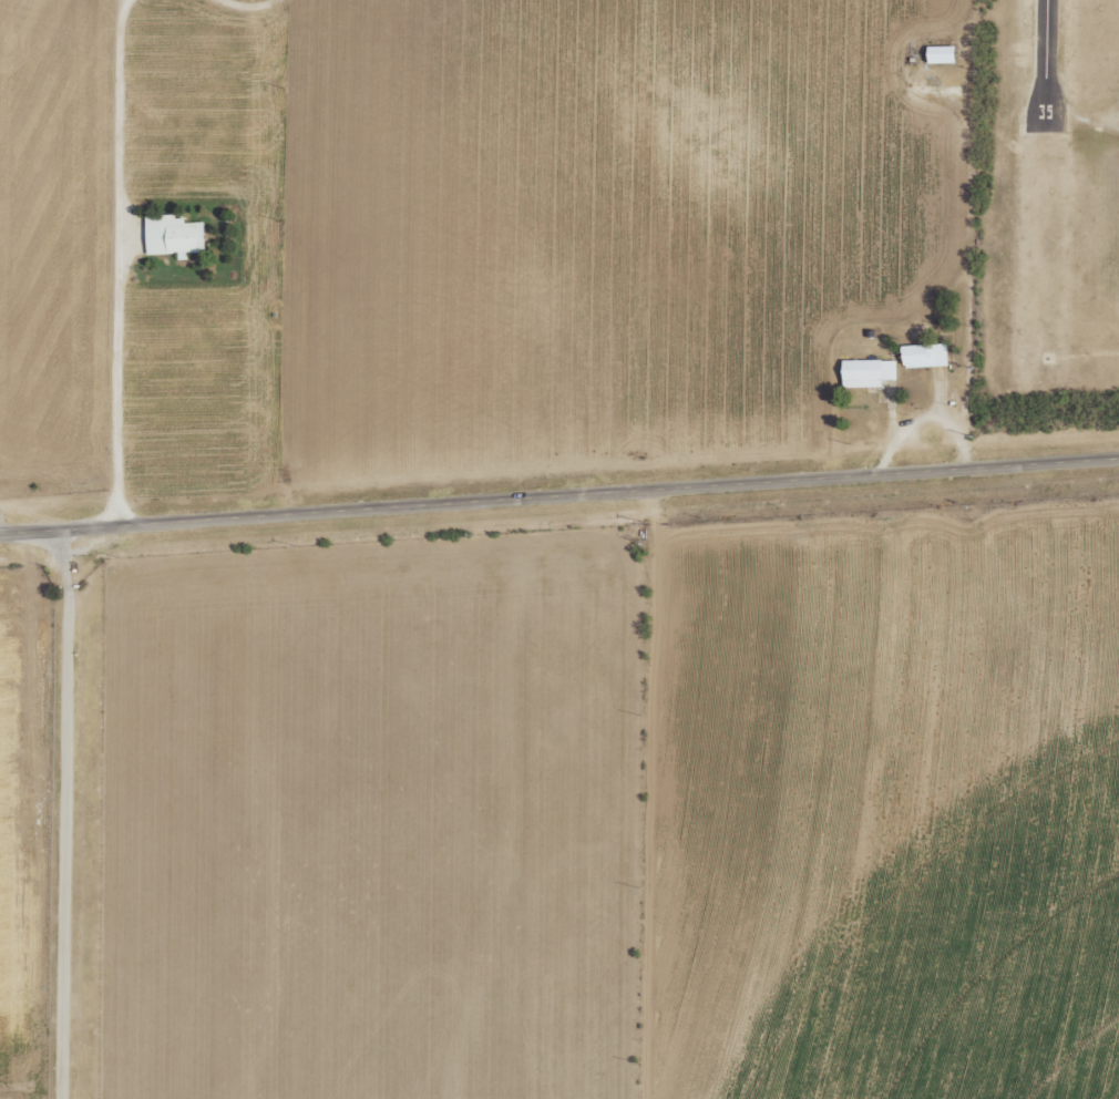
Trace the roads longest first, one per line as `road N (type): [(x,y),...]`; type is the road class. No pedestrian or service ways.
road 1 (tertiary): [(0,536),(1118,459)]
road 2 (residential): [(58,1098),(63,532)]

